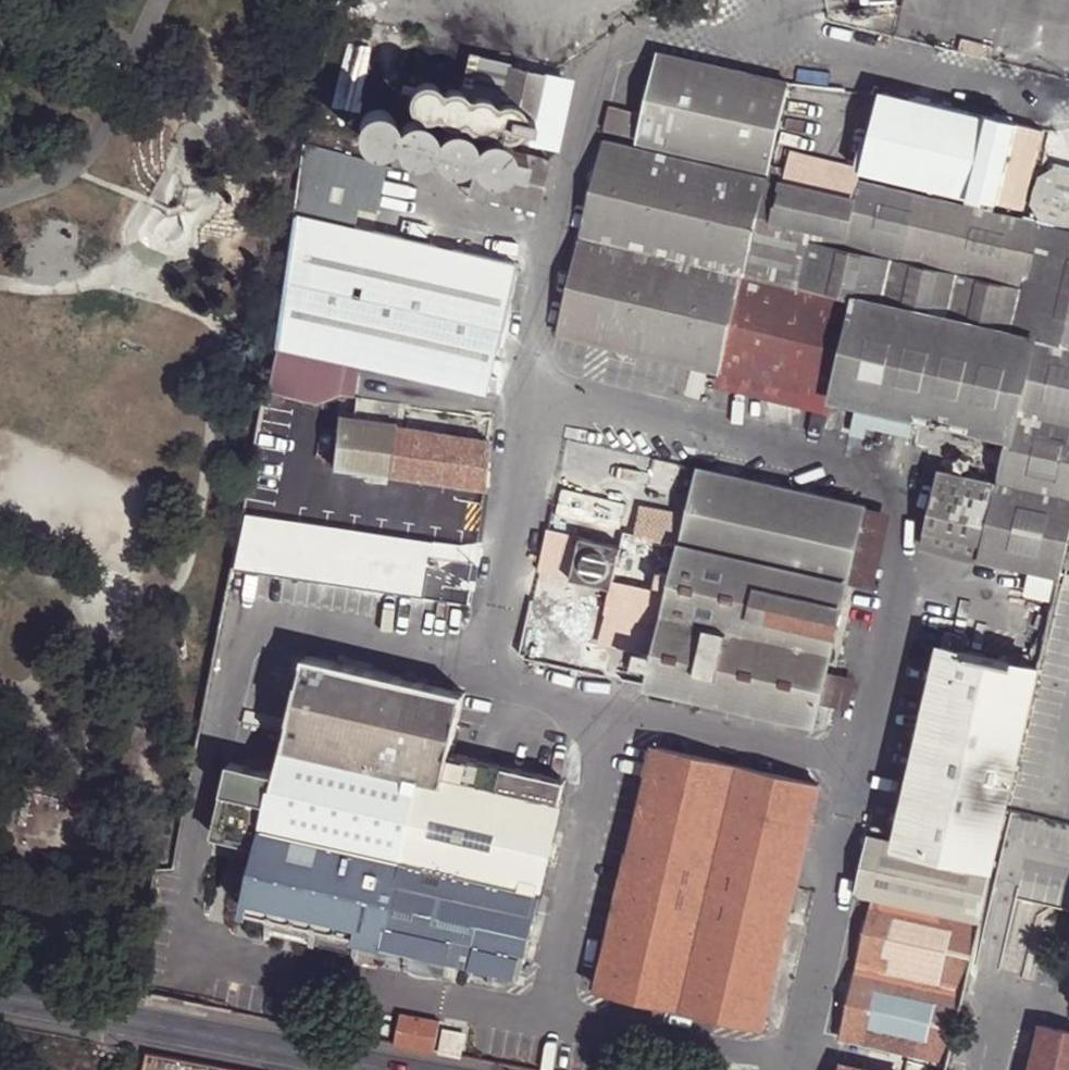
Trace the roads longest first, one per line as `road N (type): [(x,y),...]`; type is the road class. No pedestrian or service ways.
road 1 (residential): [(371,1069),(0,998)]

